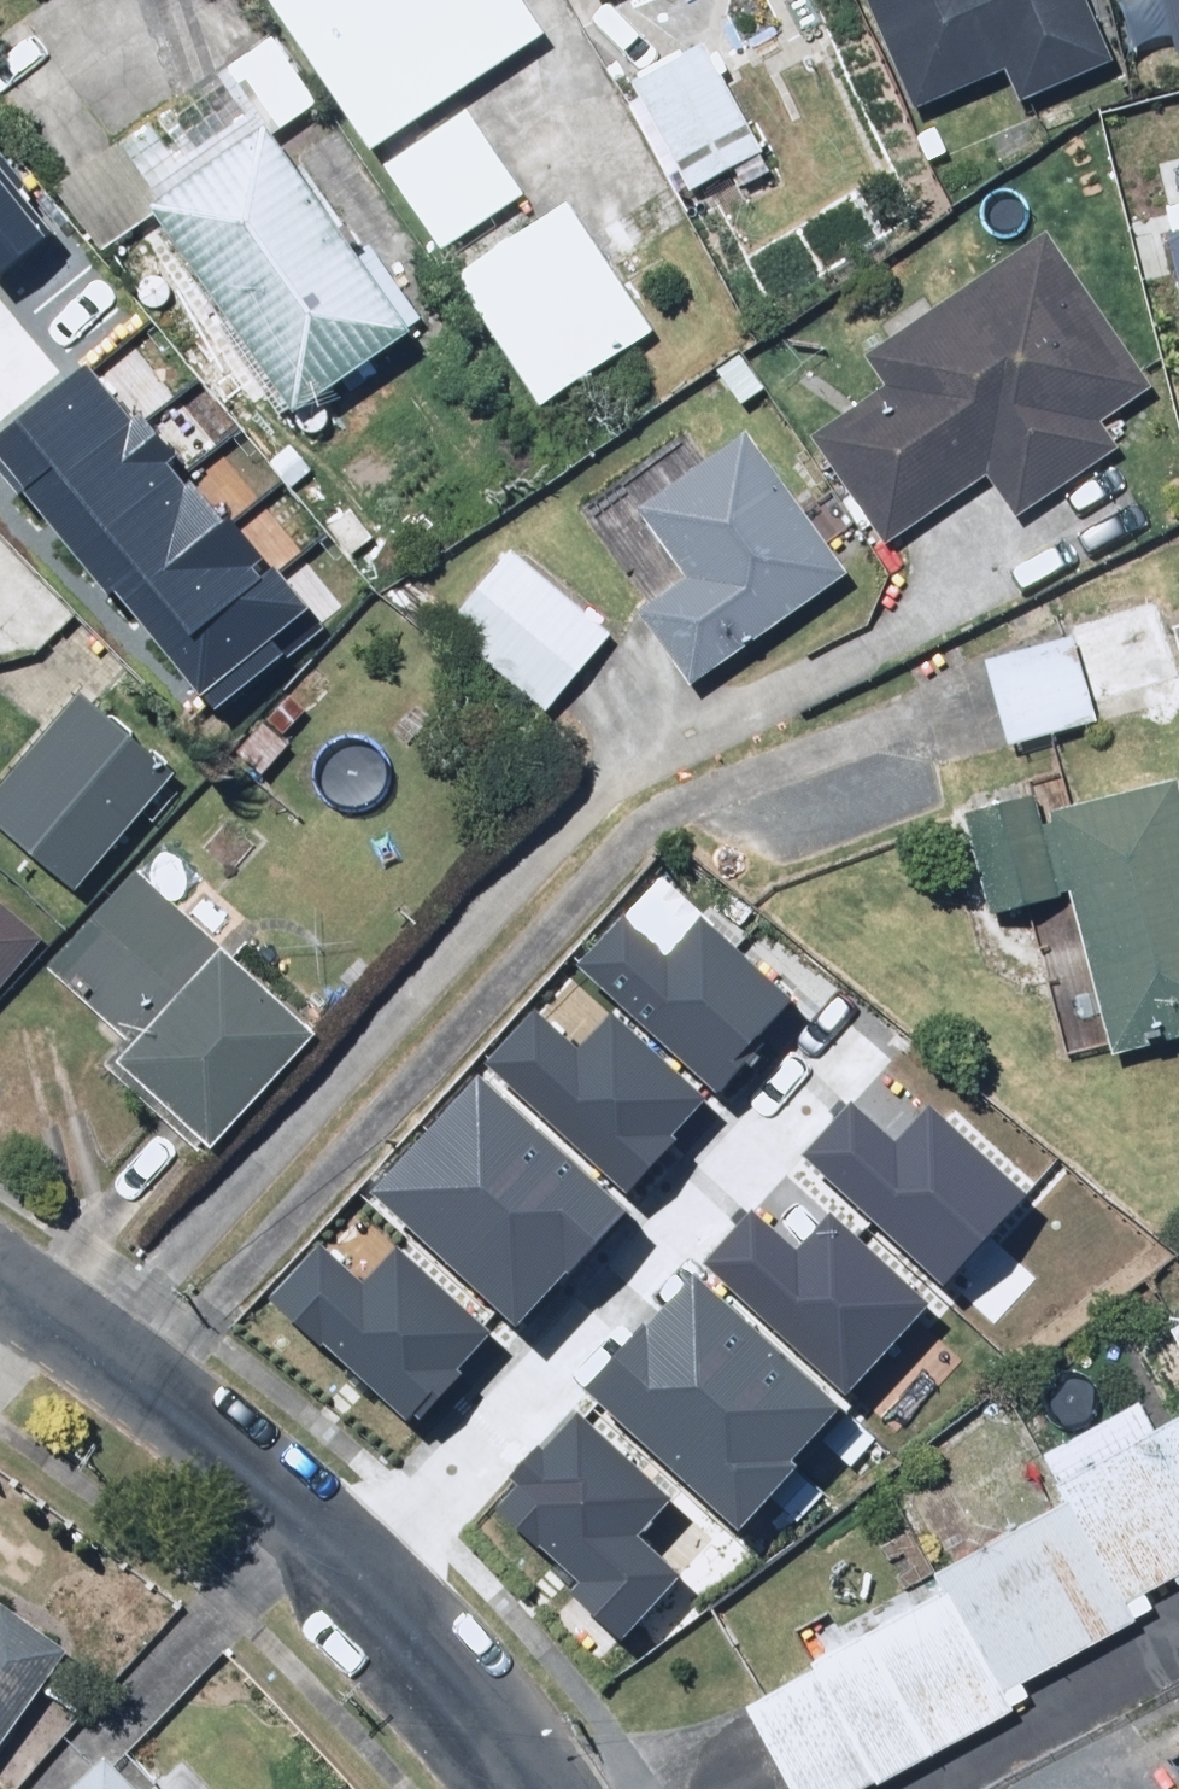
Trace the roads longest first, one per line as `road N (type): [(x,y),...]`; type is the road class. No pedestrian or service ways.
road 1 (residential): [(0,1290),(149,1397),(368,1578),(533,1788)]

